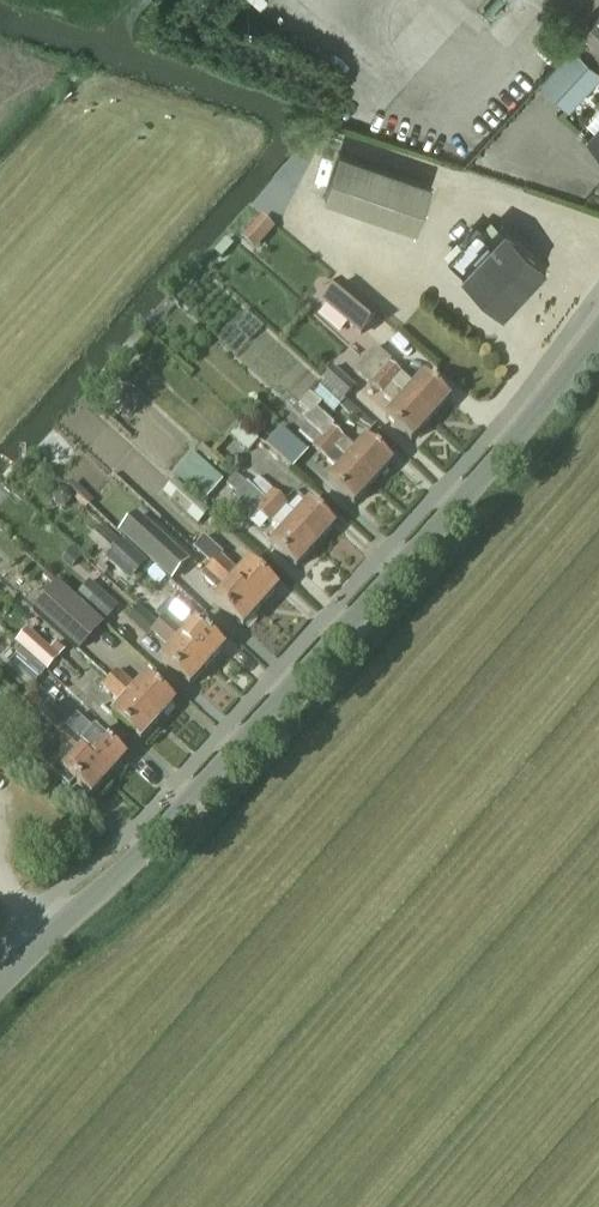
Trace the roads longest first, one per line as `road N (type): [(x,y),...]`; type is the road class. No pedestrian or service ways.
road 1 (unclassified): [(0,989),(49,934),(125,880),(546,413),(598,340)]

